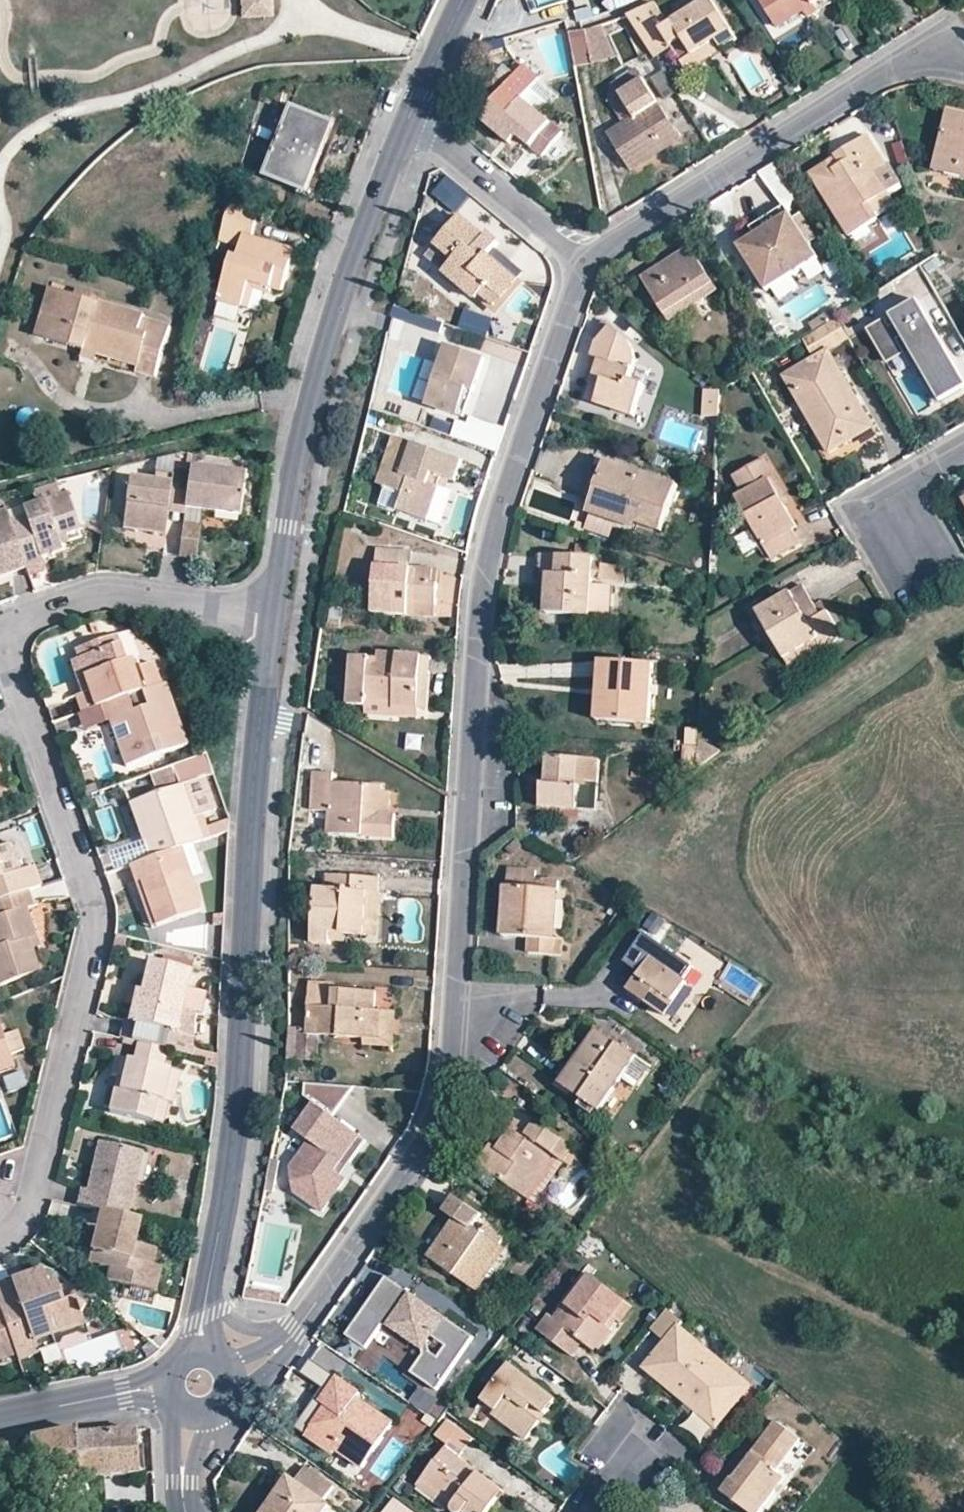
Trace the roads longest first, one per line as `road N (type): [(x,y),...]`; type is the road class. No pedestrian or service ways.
road 1 (residential): [(308,1316),(420,1154),(446,1094),(491,547),(586,260)]
road 2 (residential): [(206,1294),(243,1076),(254,806),(276,611)]
road 3 (residential): [(0,1237),(29,1214),(101,918),(0,633)]
road 4 (residential): [(276,611),(307,430),(356,256),(414,112)]
road 5 (residential): [(586,260),(909,59),(963,71)]
road 6 (residential): [(0,627),(97,591),(276,611)]
road 7 (residential): [(414,112),(586,260)]
road 8 (residential): [(124,1394),(0,1419)]
road 9 (residential): [(414,112),(463,0)]
road 10 (residential): [(963,453),(924,477),(912,551)]

